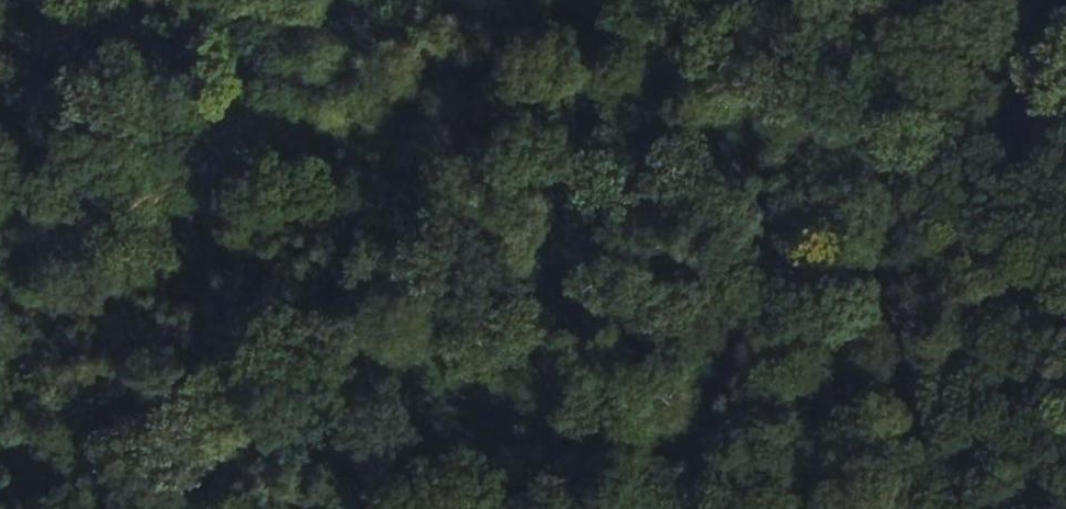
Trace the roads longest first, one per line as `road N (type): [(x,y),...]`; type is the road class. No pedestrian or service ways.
road 1 (track): [(0,338),(69,294),(153,188),(207,155),(278,126),(360,115),(445,78),(739,0)]

